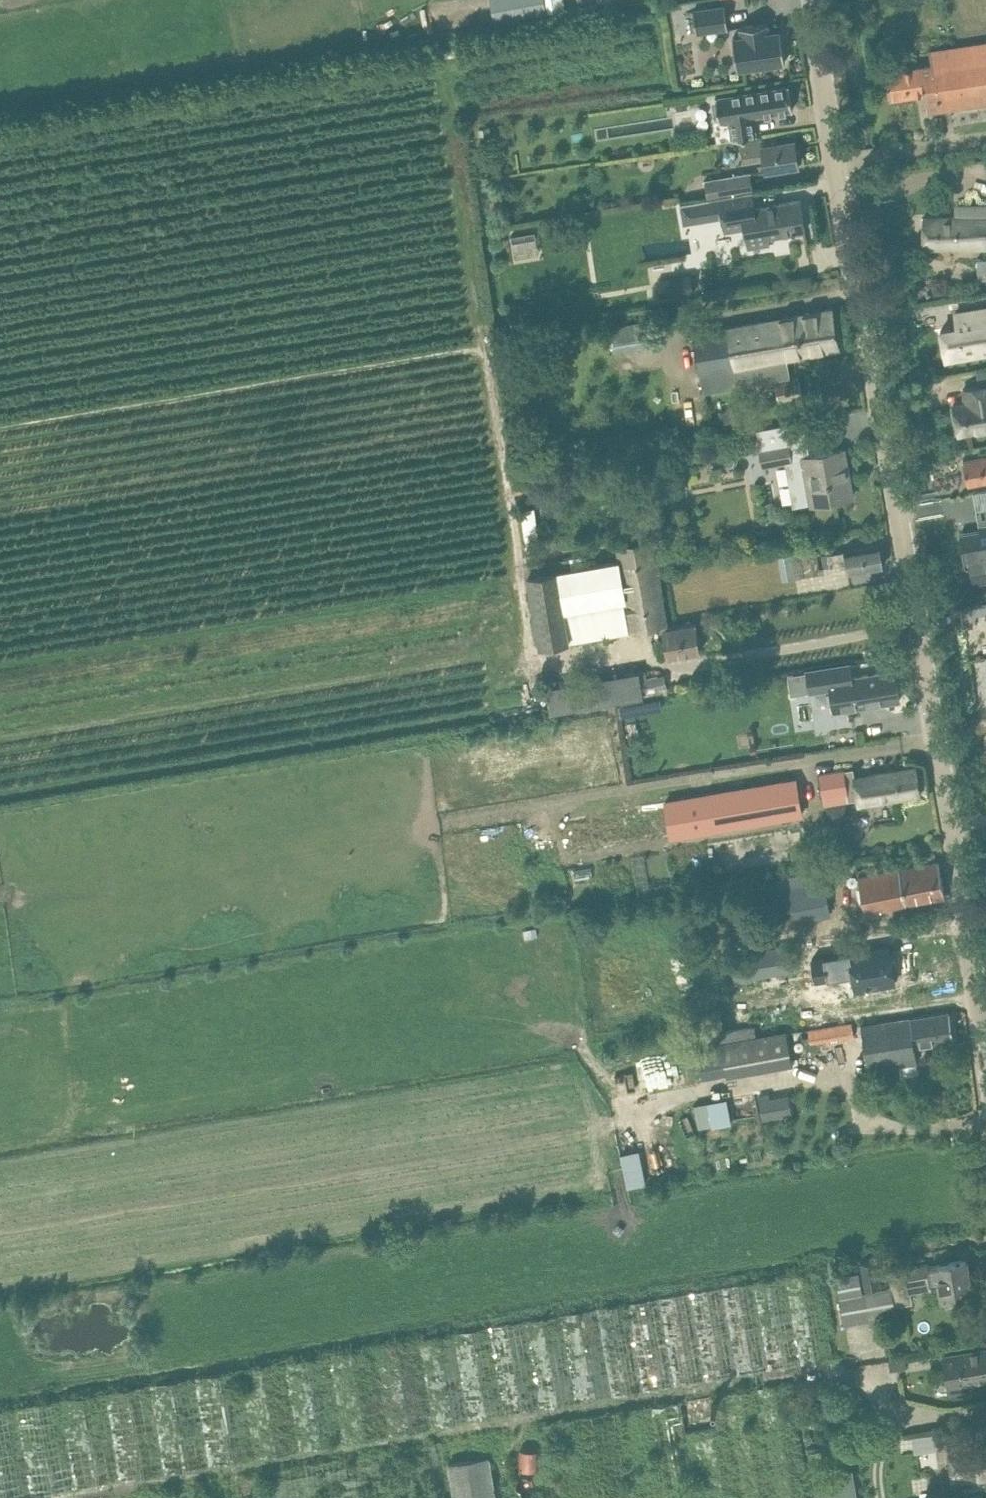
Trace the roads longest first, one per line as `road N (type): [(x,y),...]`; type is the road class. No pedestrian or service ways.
road 1 (tertiary): [(950,825),(811,0)]
road 2 (tertiary): [(985,1044),(950,825)]

